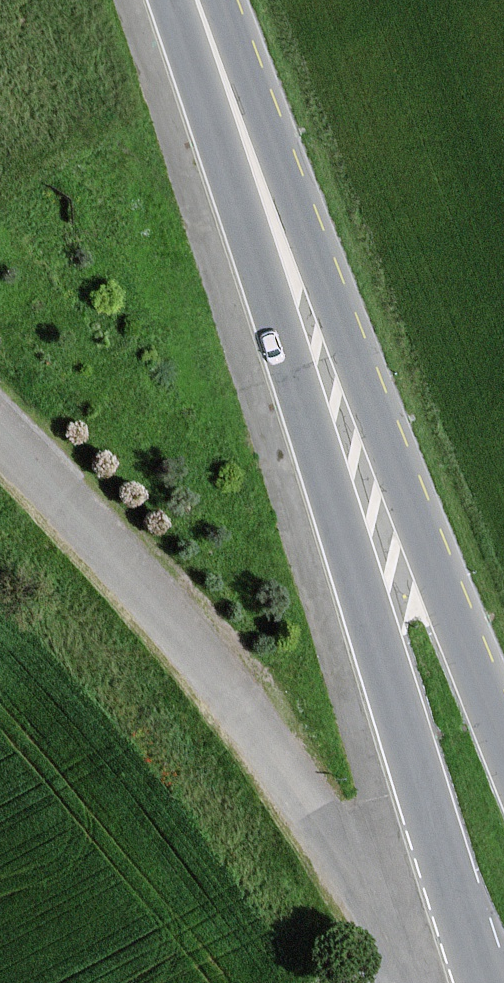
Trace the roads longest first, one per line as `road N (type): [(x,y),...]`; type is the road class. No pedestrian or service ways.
road 1 (primary): [(266,201),(323,467),(480,982)]
road 2 (unclassified): [(459,982),(416,939),(295,774),(0,441)]
road 3 (primary): [(503,768),(380,446),(266,201)]
road 4 (primary): [(196,0),(266,201)]

